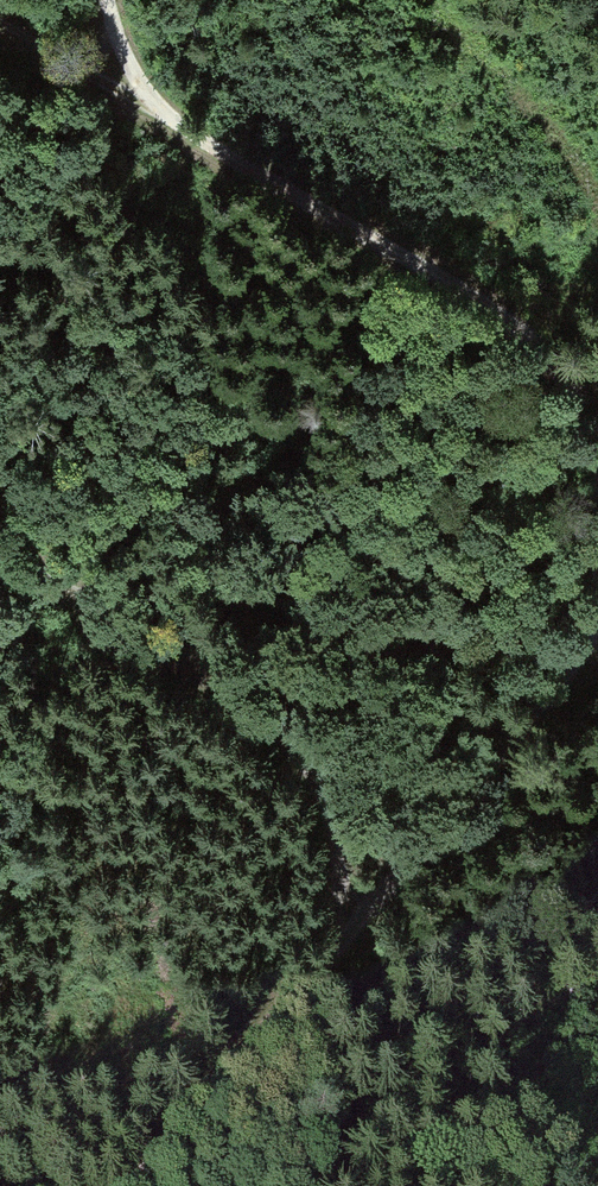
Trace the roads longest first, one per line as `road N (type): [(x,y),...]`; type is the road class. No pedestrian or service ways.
road 1 (track): [(597,634),(144,1185)]
road 2 (track): [(597,442),(566,370),(471,293),(146,105)]
road 3 (track): [(332,957),(340,887),(331,813),(294,740),(227,687),(0,557)]
road 4 (track): [(146,105),(0,20)]

